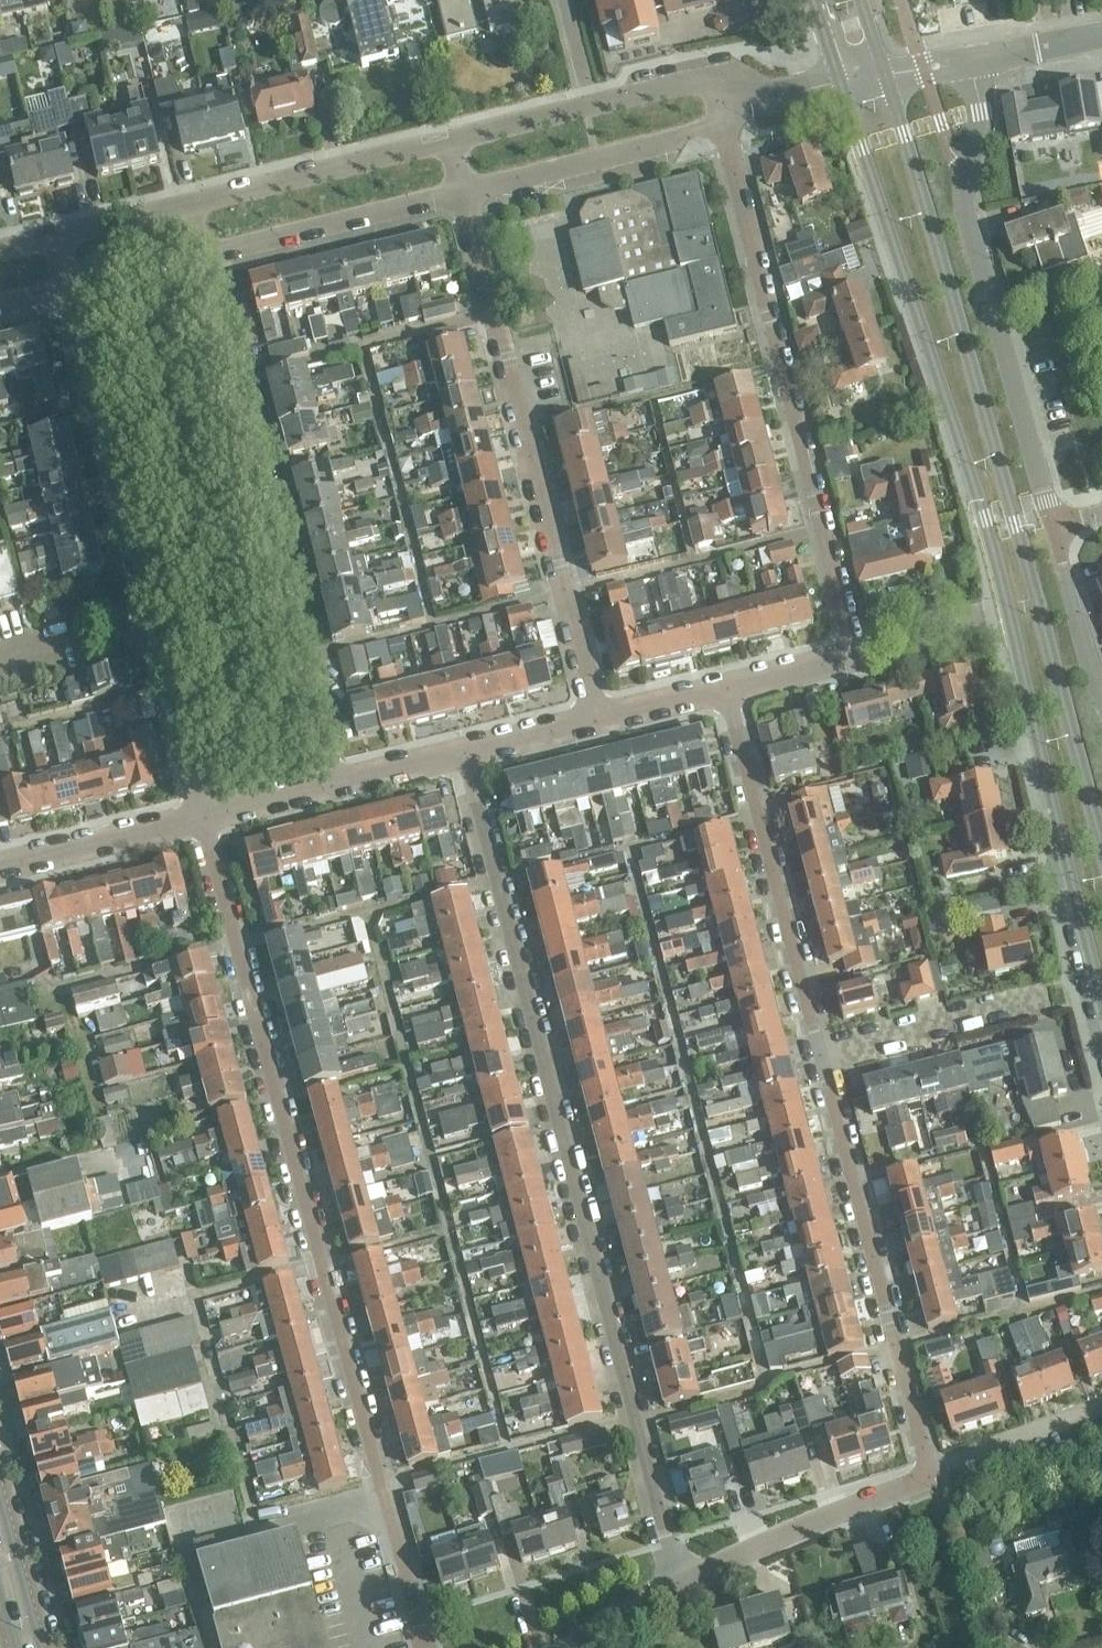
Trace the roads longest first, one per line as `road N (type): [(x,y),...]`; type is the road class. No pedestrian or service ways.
road 1 (secondary): [(840,82),(987,520),(1101,989)]
road 2 (residential): [(204,817),(425,1647)]
road 3 (residential): [(464,754),(681,1585)]
road 4 (secondary): [(1101,837),(886,74)]
road 5 (residential): [(721,127),(857,656),(724,690)]
road 6 (residential): [(464,192),(594,720)]
road 7 (residential): [(75,289),(204,817)]
road 8 (residential): [(336,786),(199,261)]
road 9 (residential): [(1052,526),(964,190),(978,135),(971,61)]
road 10 (residential): [(820,1056),(927,1470)]
road 11 (residential): [(724,690),(820,1056)]
road 12 (residential): [(199,261),(464,192)]
road 13 (residential): [(681,1585),(914,1485),(927,1470)]
road 14 (residential): [(451,142),(187,208)]
road 15 (residential): [(464,192),(721,127)]
road 16 (residential): [(820,1056),(1047,998)]
road 17 (residential): [(0,867),(204,817)]
road 18 (residential): [(927,1470),(1101,1407)]
road 19 (residential): [(1101,695),(1052,526)]
road 20 (tertiary): [(43,1647),(0,1484)]
road 21 (residential): [(742,102),(711,80),(590,109)]
road 22 (residential): [(590,109),(451,142)]
road 23 (residential): [(204,817),(336,786)]
road 24 (residential): [(464,754),(594,720)]
road 25 (residential): [(594,720),(724,690)]
road 26 (residential): [(971,61),(1101,37)]
road 27 (residential): [(336,786),(464,754)]
road 28 (residential): [(570,1647),(681,1585)]
road 29 (residential): [(75,289),(199,261)]
road 30 (residential): [(187,208),(64,236)]

